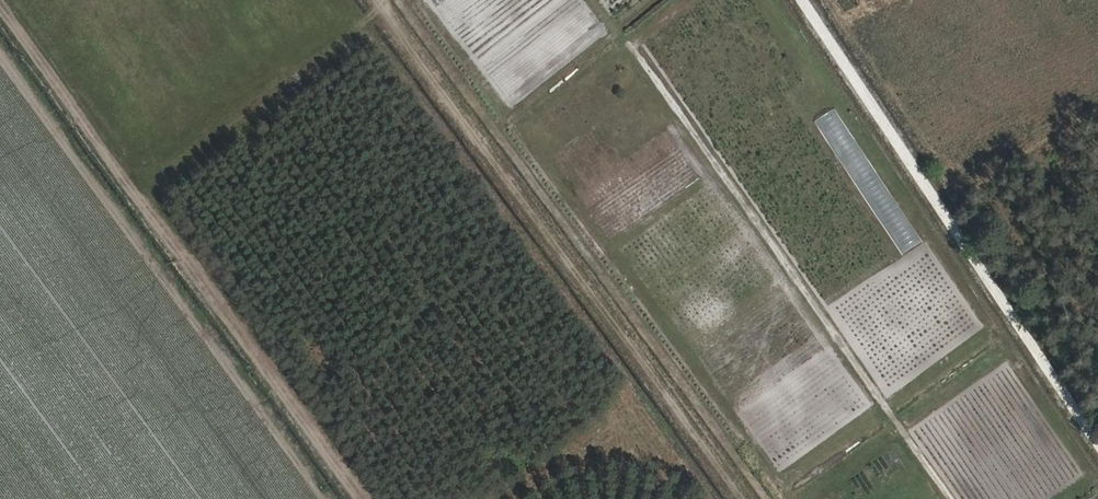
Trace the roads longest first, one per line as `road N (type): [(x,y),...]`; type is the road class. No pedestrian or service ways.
road 1 (track): [(372,0),(738,498)]
road 2 (track): [(0,4),(359,498)]
road 3 (track): [(805,0),(1097,444)]

